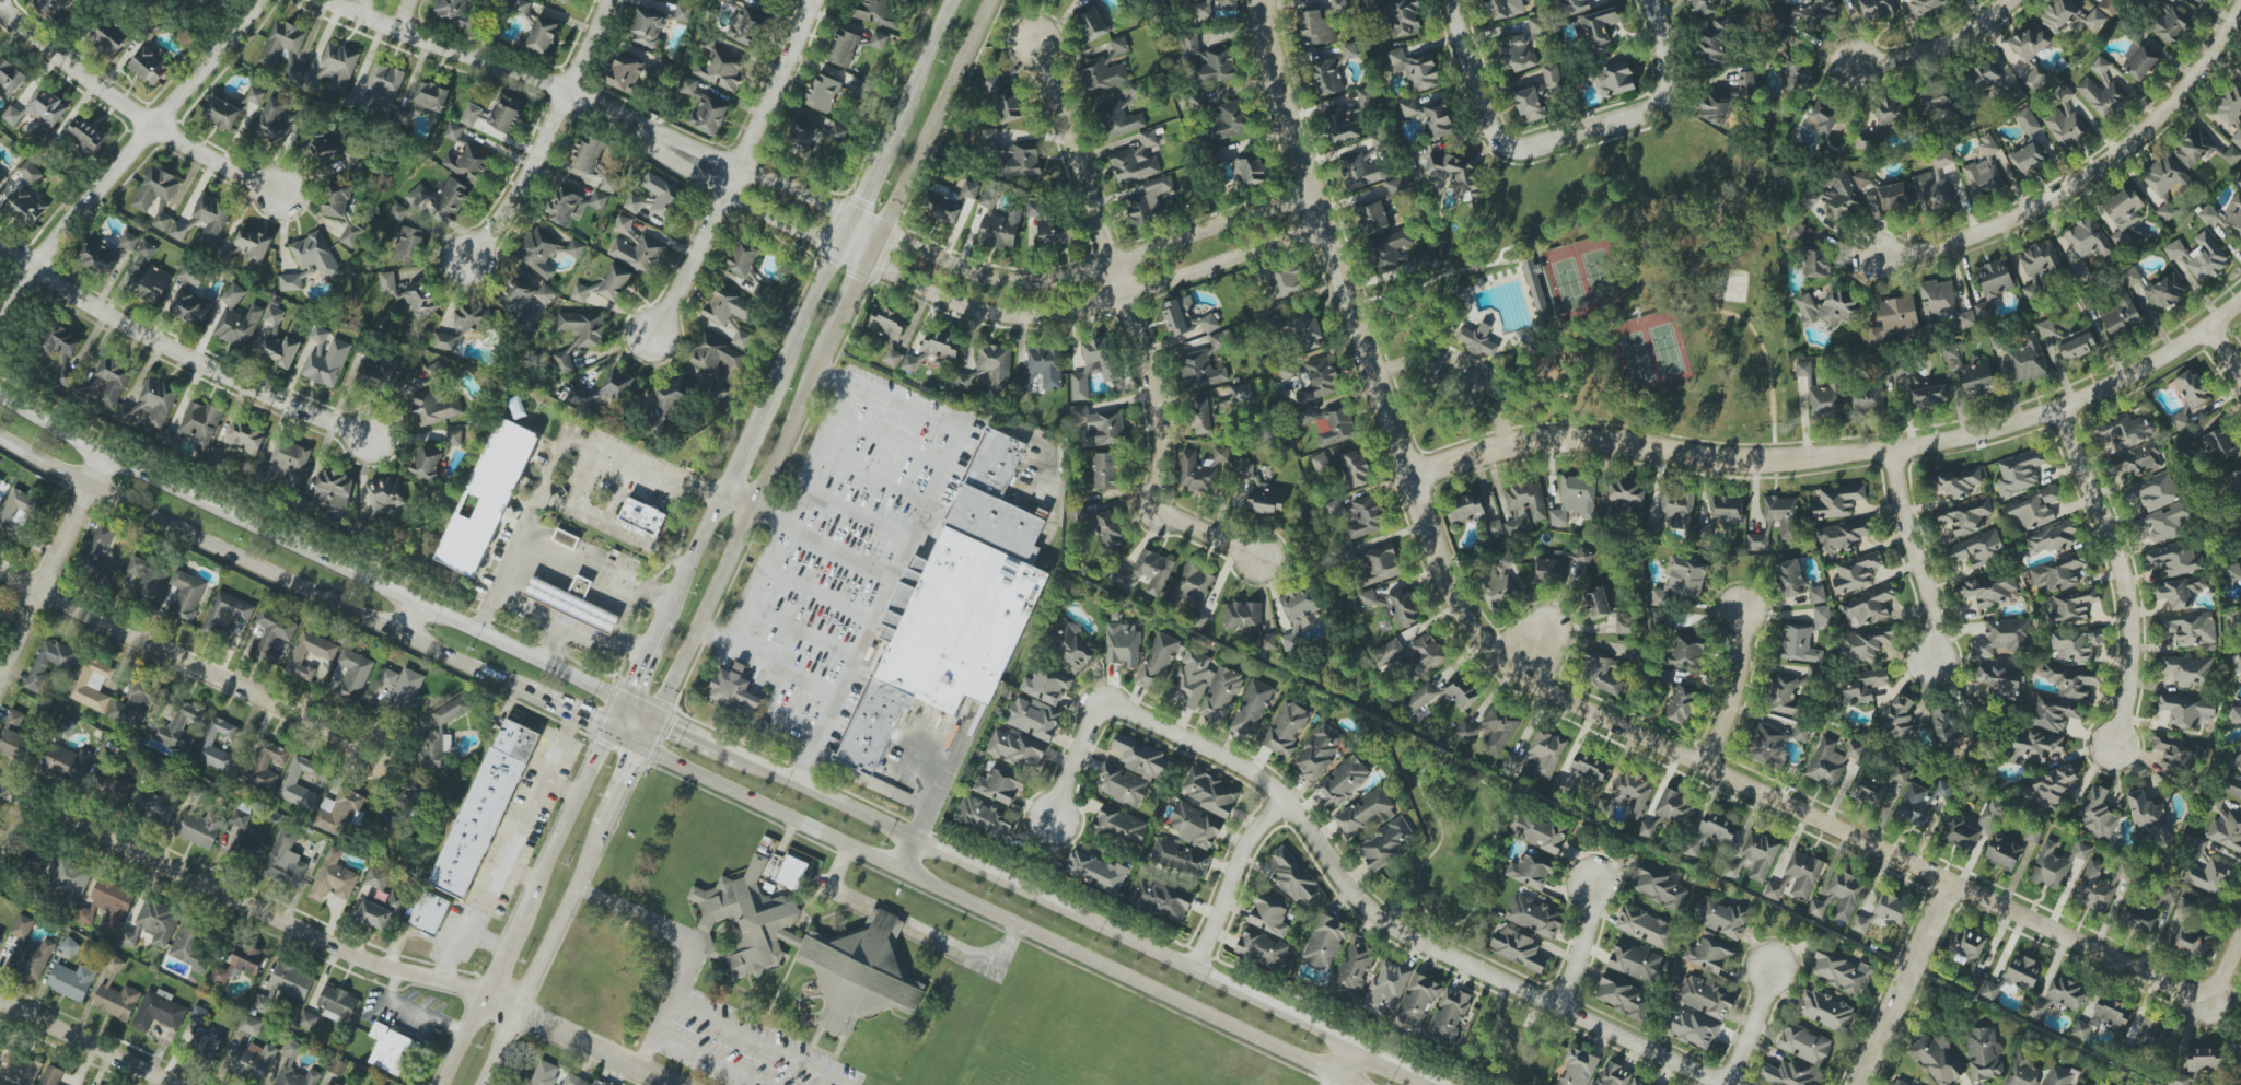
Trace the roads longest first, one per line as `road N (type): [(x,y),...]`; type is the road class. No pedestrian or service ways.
road 1 (secondary): [(481,1084),(991,0)]
road 2 (residential): [(1050,819),(1105,701),(1251,771),(1312,829),(1343,884),(1380,921),(1724,1084)]
road 3 (residential): [(2168,983),(1524,676),(1466,616),(1436,548)]
road 4 (residential): [(1413,477),(1505,447),(1557,441),(1754,460),(1984,434),(2140,372),(2240,300)]
road 5 (secondary): [(640,746),(1357,1084)]
road 6 (residential): [(0,786),(367,962),(483,995),(675,1084)]
road 7 (secondary): [(623,701),(102,454),(0,397)]
road 8 (secondary): [(1352,1045),(739,756)]
road 9 (residential): [(1034,46),(1149,357),(1163,428),(1157,512),(1257,558)]
road 10 (residential): [(875,245),(570,93),(330,0)]
road 11 (secondary): [(0,438),(527,695)]
road 12 (residential): [(1436,548),(1277,81),(1264,0)]
road 13 (secondary): [(951,0),(724,489)]
road 14 (residential): [(1321,213),(1049,299),(1012,301),(972,290),(875,245)]
road 15 (residential): [(2240,12),(2197,77),(2114,160),(1988,232),(1874,259)]
road 16 (residential): [(0,245),(116,316),(371,438)]
road 17 (residential): [(0,320),(260,0)]
road 18 (residential): [(0,572),(355,742)]
road 19 (secondary): [(608,732),(440,1084)]
road 20 (residential): [(655,345),(812,0)]
road 21 (residential): [(2062,408),(2125,578),(2135,644),(2114,755)]
road 22 (residential): [(282,195),(156,127),(0,5)]
road 23 (residential): [(468,259),(511,207),(613,0)]
road 24 (residential): [(0,674),(102,454)]
road 25 (secondary): [(724,489),(623,701)]
road 26 (residential): [(1952,884),(1858,1084)]
road 27 (residential): [(1892,450),(1904,523),(1930,603),(1936,663)]
road 28 (residential): [(0,1003),(176,1084)]
road 29 (residential): [(1288,805),(1252,837),(1193,970)]
road 30 (residential): [(2010,0),(1959,39),(1913,59),(1856,69)]
road 31 (residential): [(1660,102),(1523,149),(1501,145)]
road 32 (residential): [(1706,768),(1738,697),(1742,610)]
road 33 (residential): [(1501,145),(1489,131),(1452,0)]
road 34 (residential): [(1563,1006),(1591,924),(1592,884)]
road 35 (residential): [(1730,1084),(1773,969)]

